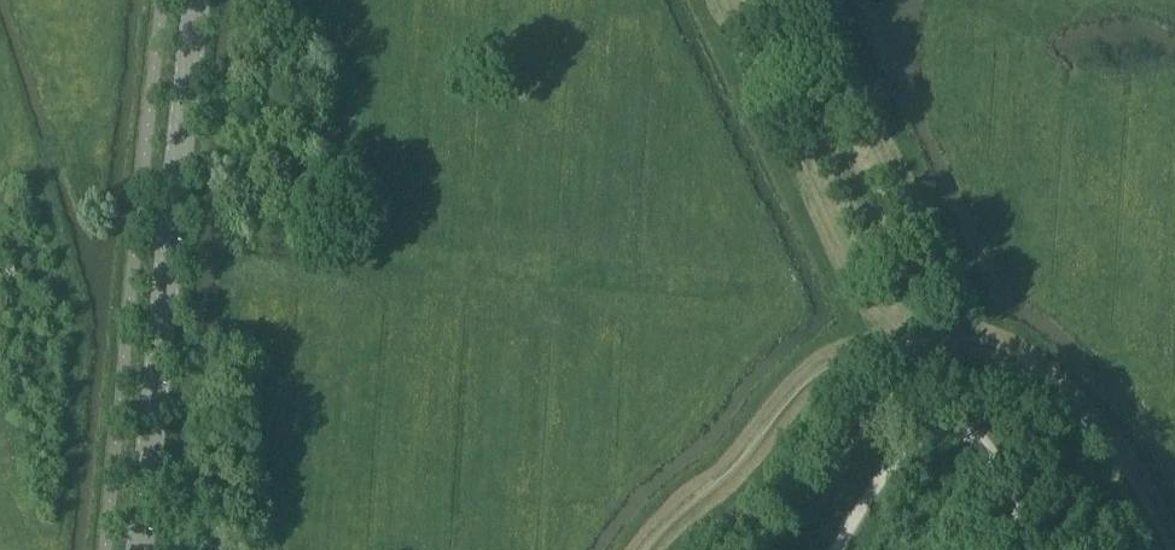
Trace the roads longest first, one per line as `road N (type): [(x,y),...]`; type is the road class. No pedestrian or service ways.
road 1 (tertiary): [(145,549),(202,0)]
road 2 (track): [(1032,549),(989,453),(975,434),(956,429),(929,434),(891,461),(838,549)]

